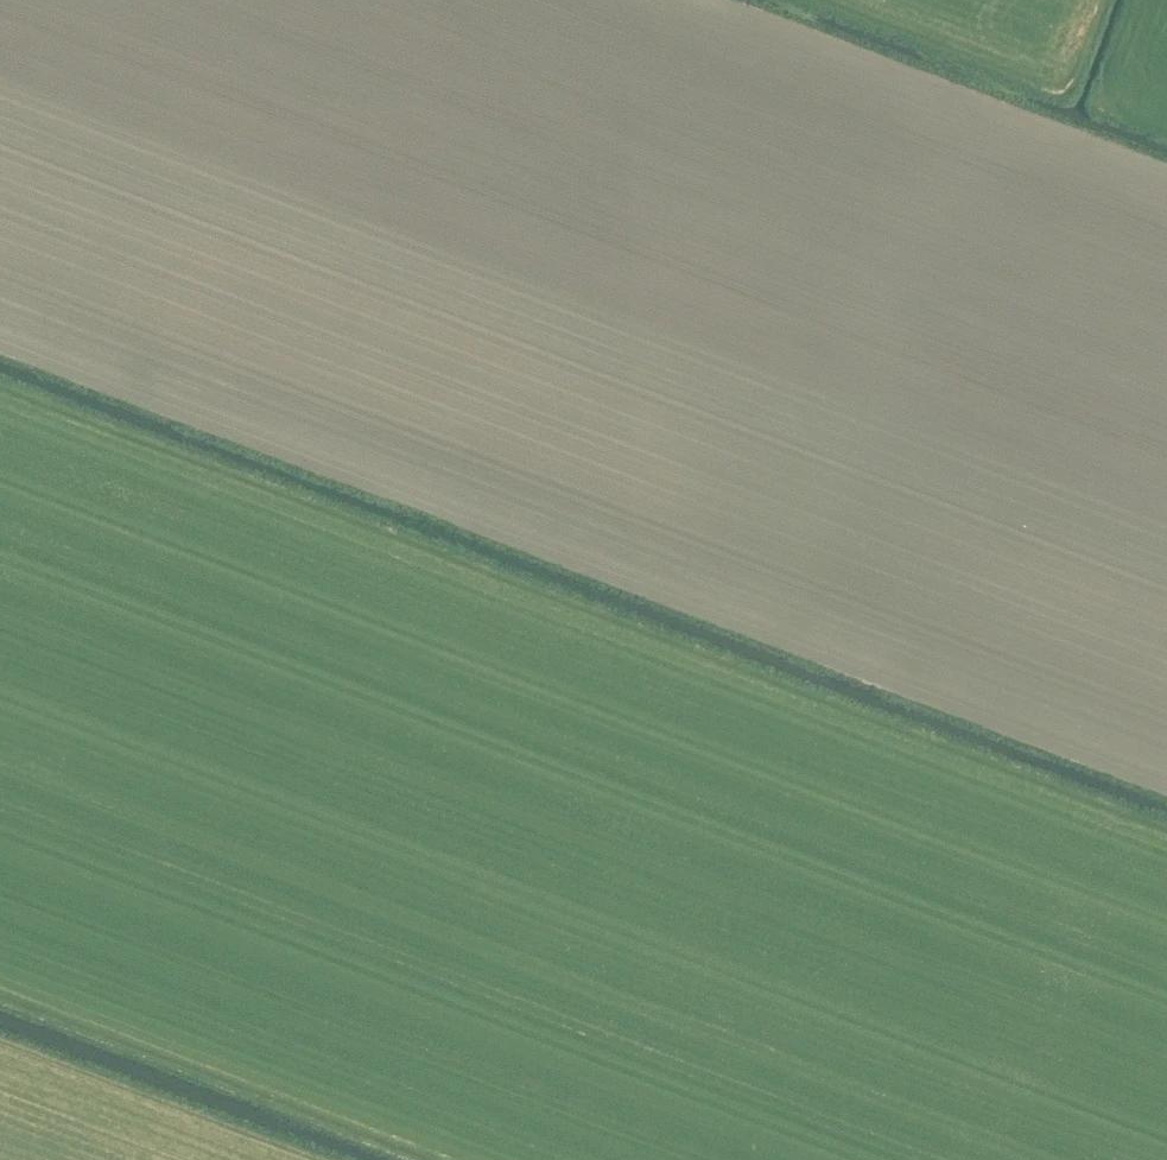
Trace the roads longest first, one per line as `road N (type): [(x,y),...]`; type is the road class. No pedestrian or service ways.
road 1 (track): [(0,981),(475,1159)]

